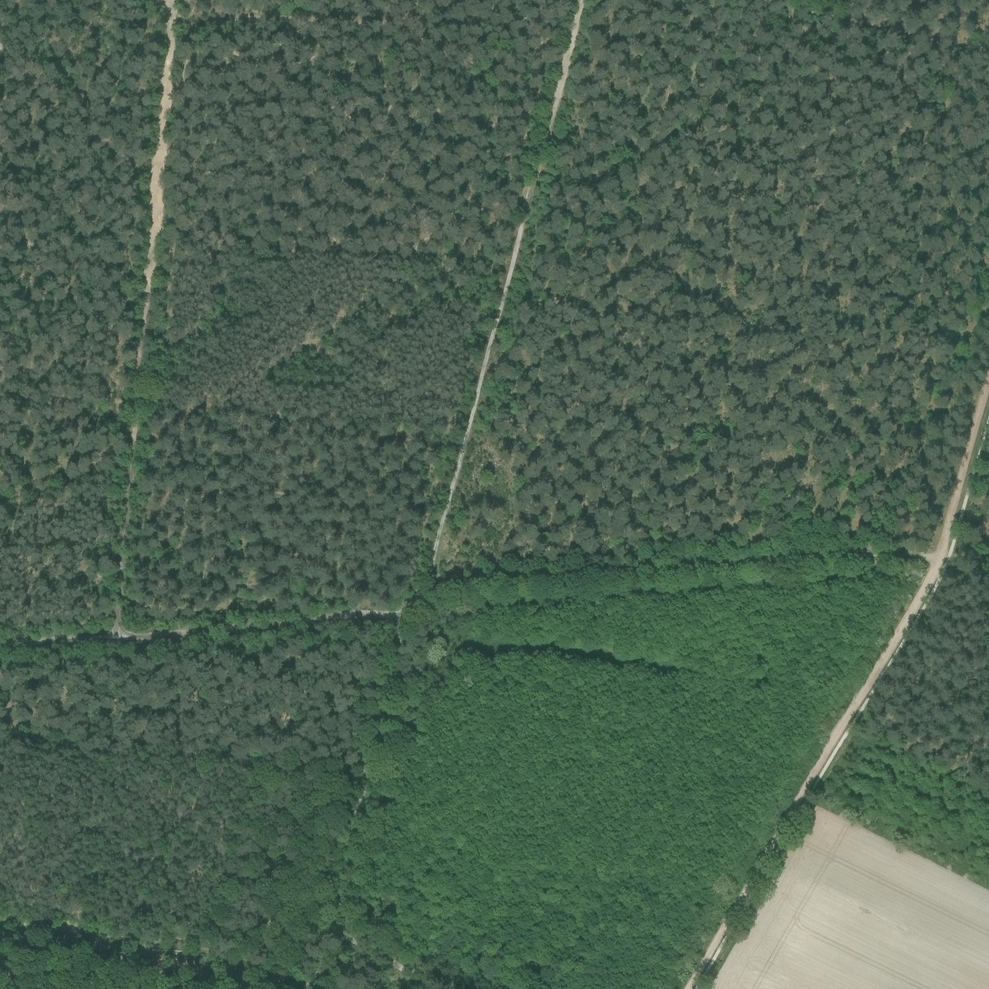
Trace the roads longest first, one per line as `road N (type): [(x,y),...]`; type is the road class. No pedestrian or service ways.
road 1 (track): [(428,595),(585,0)]
road 2 (track): [(940,555),(688,988)]
road 3 (track): [(0,913),(307,975)]
road 4 (track): [(988,392),(940,555)]

